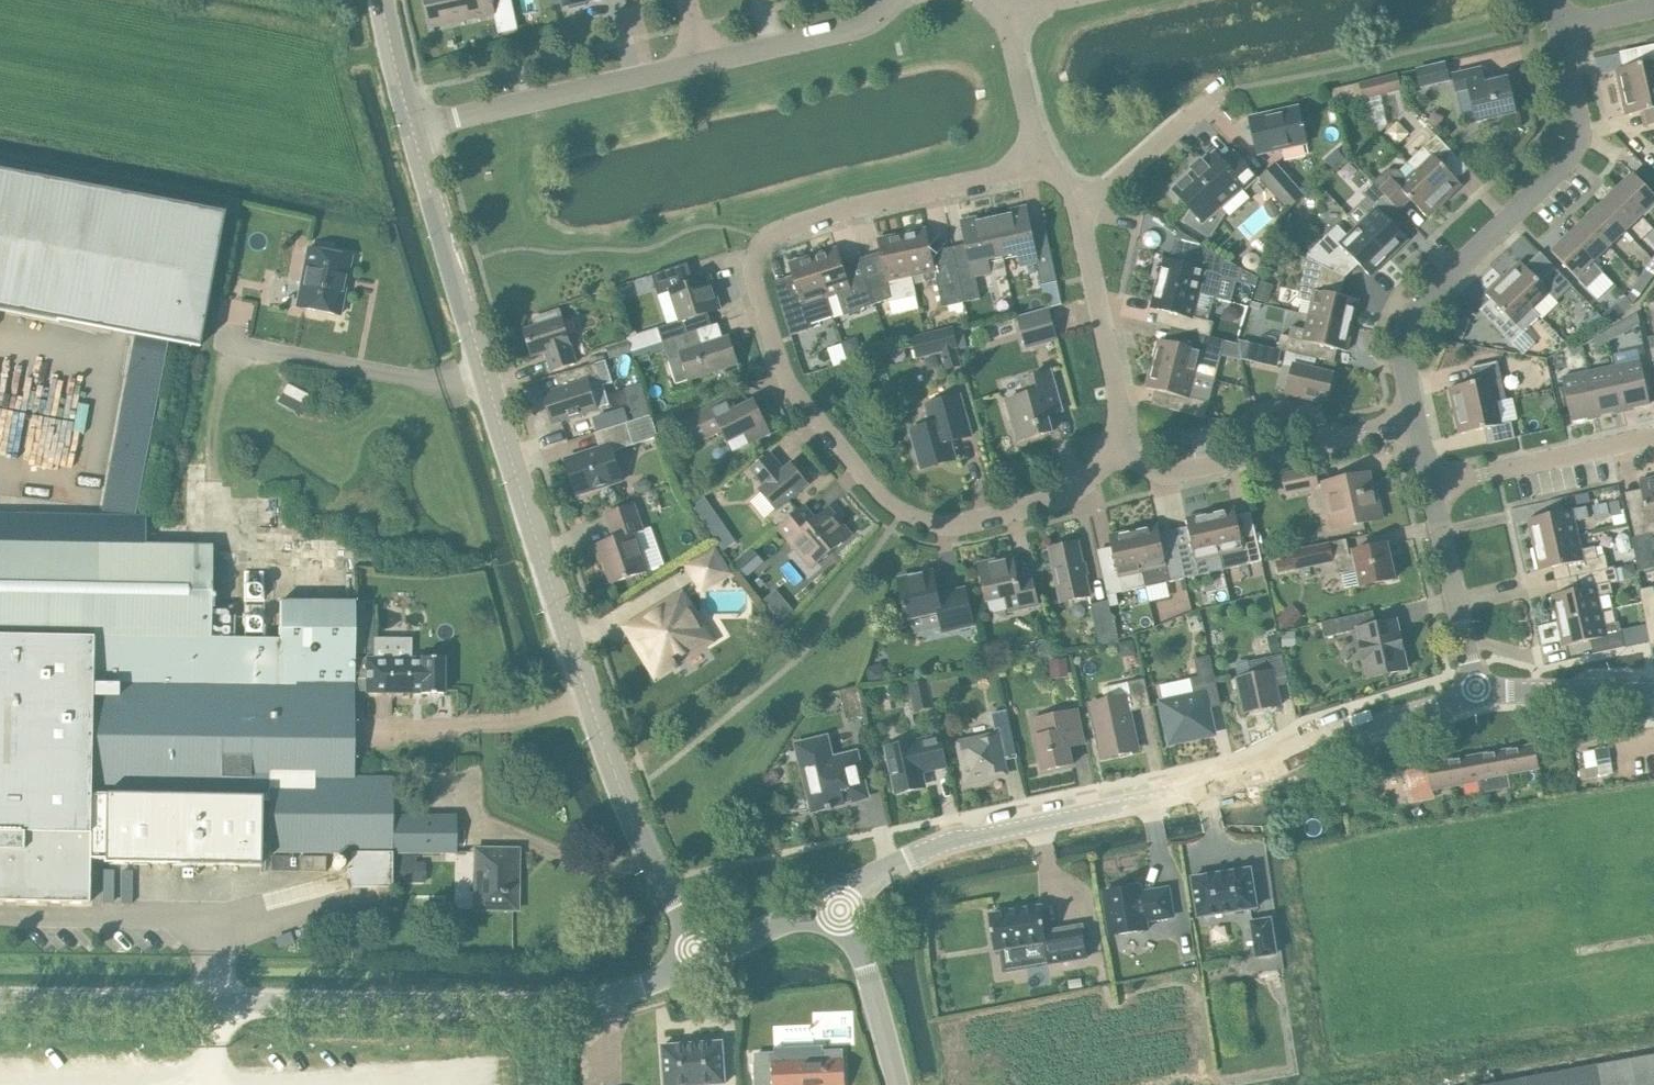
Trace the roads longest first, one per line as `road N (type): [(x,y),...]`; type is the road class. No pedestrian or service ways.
road 1 (tertiary): [(704,958),(589,701),(410,129)]
road 2 (residential): [(1040,160),(783,229),(753,255),(754,277),(794,395),(899,513),(961,527),(1059,501),(1087,481),(1111,446)]
road 3 (unclassified): [(837,897),(957,839),(1254,776),(1357,731),(1475,697)]
road 4 (unclassified): [(543,1004),(0,993)]
road 5 (residential): [(1565,29),(1580,97),(1577,151),(1410,322),(1404,362),(1416,424)]
road 6 (residential): [(1111,446),(1154,472),(1174,473),(1416,424)]
road 7 (residential): [(410,129),(699,64)]
road 8 (residential): [(1111,446),(1118,414),(1113,339),(1085,205)]
road 9 (residential): [(1653,435),(1429,486)]
road 10 (residential): [(1429,486),(1475,697)]
road 11 (residential): [(699,64),(857,29),(897,0)]
road 12 (tertiary): [(897,1084),(876,999),(837,897)]
road 13 (residential): [(1085,205),(1226,93)]
road 14 (unclassified): [(1475,697),(1653,689)]
road 15 (unclassified): [(543,1004),(609,995),(704,958)]
road 16 (residential): [(1040,160),(1008,10)]
road 17 (tertiary): [(704,958),(837,897)]
road 18 (tertiary): [(410,129),(381,0)]

